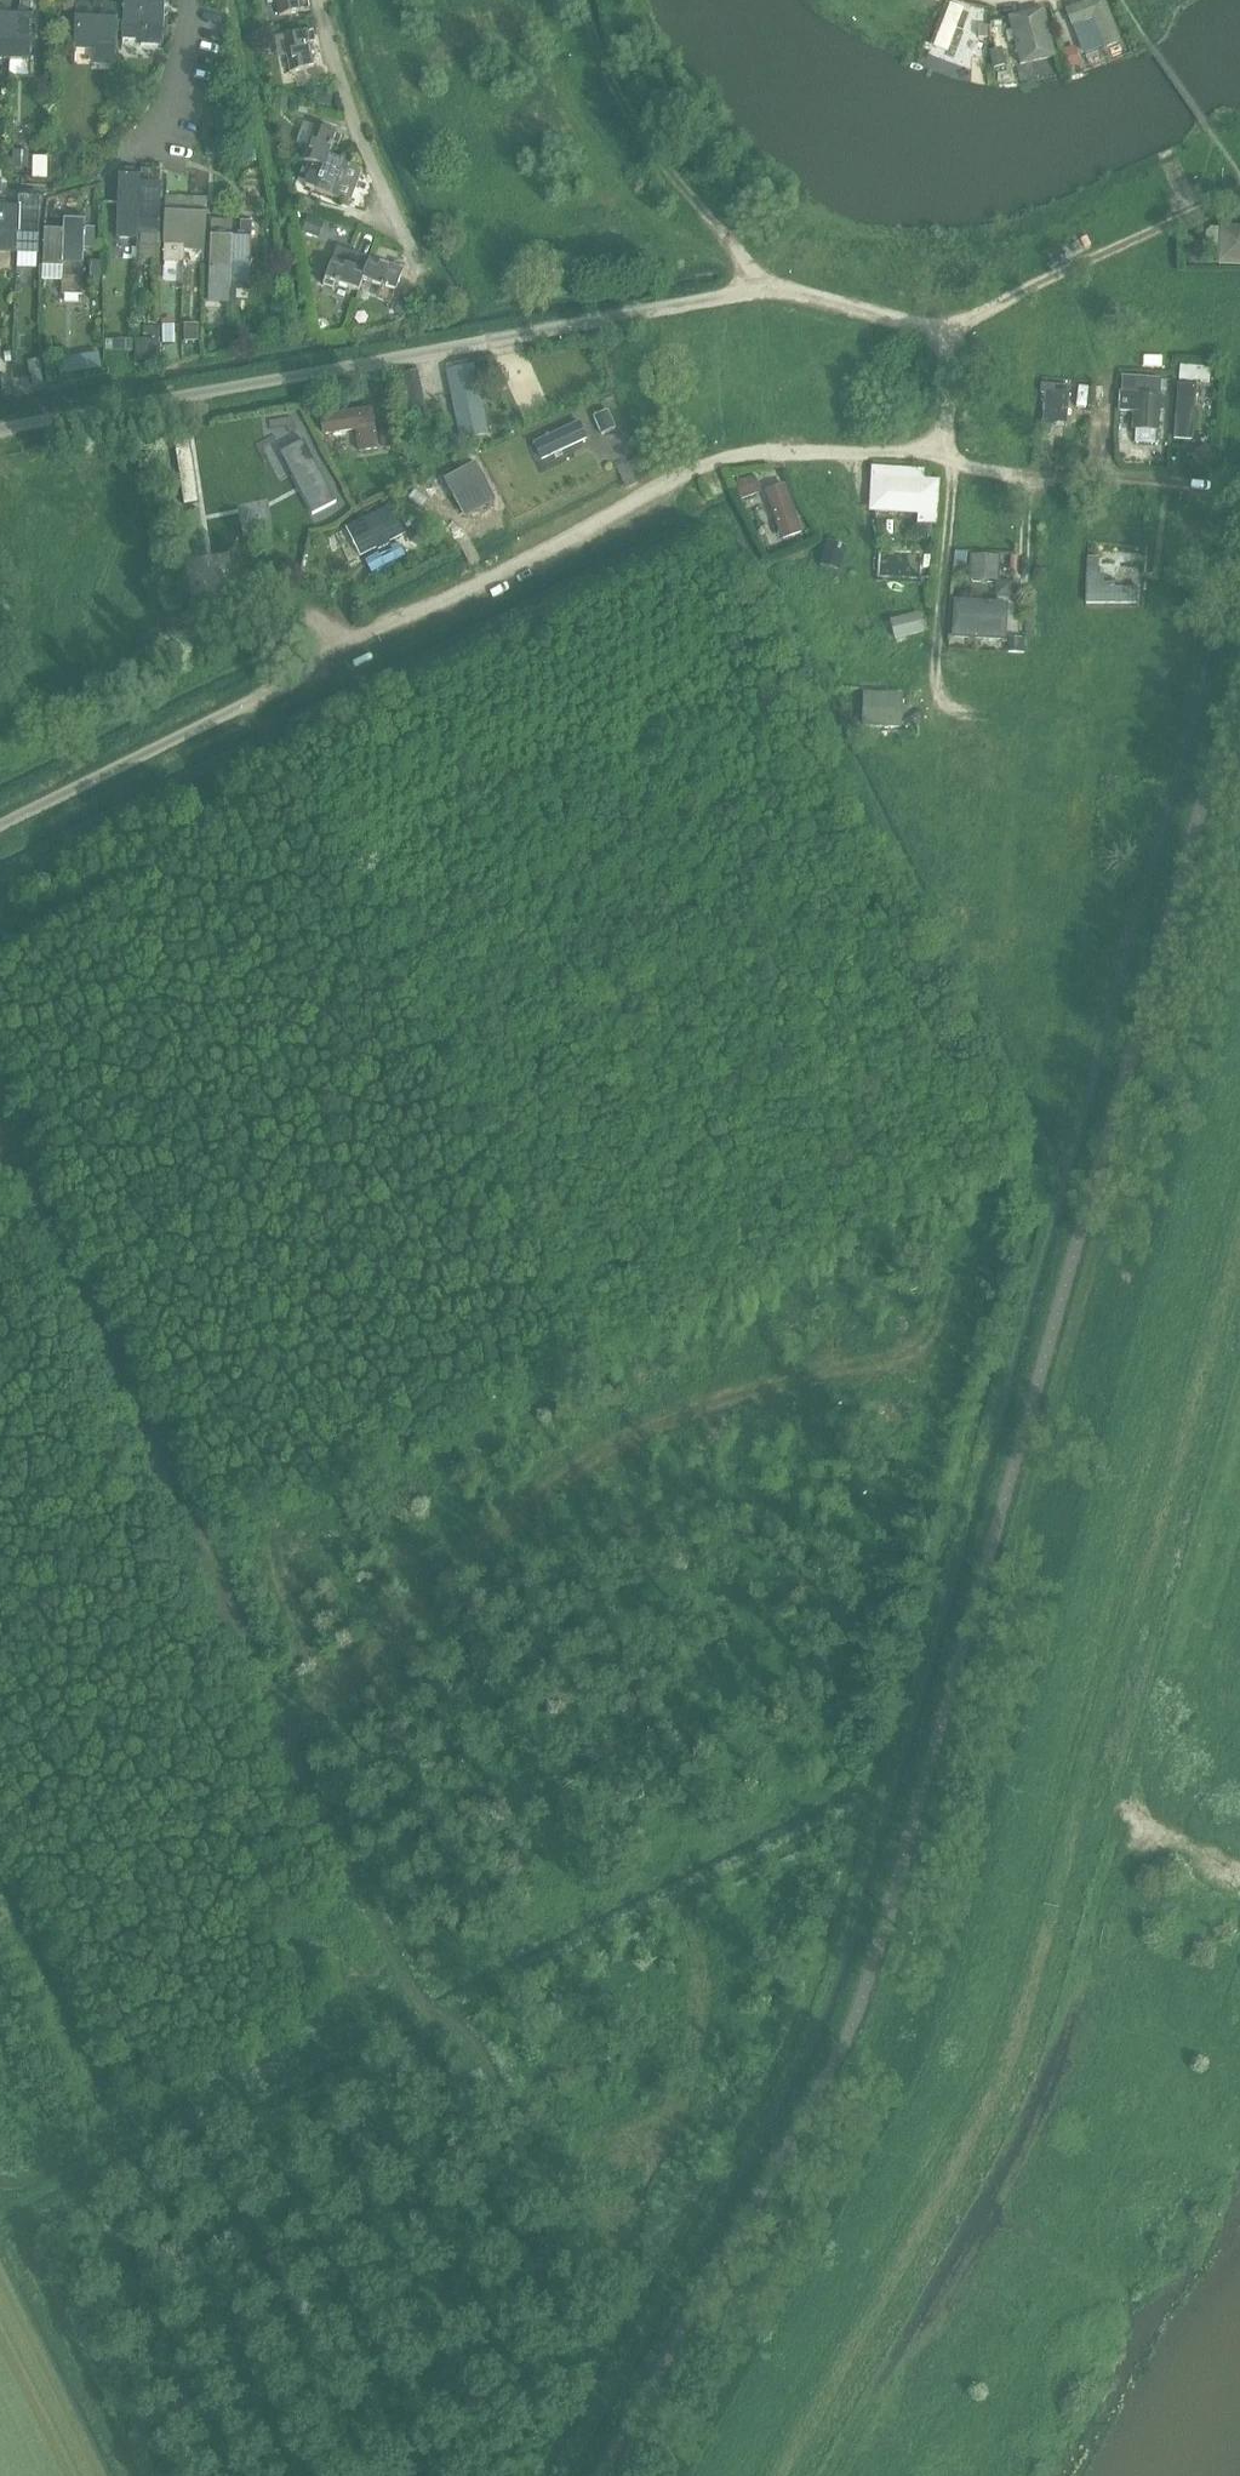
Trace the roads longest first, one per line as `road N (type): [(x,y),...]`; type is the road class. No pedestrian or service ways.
road 1 (residential): [(272,690),(325,654),(694,471),(756,453),(947,455)]
road 2 (unclassified): [(0,431),(492,341)]
road 3 (residential): [(492,341),(759,286),(948,333)]
road 4 (residential): [(948,333),(1063,271),(1239,193)]
road 5 (unclassified): [(0,826),(272,690)]
road 6 (residential): [(947,455),(1032,481),(1197,486)]
road 7 (residential): [(947,455),(948,333)]

